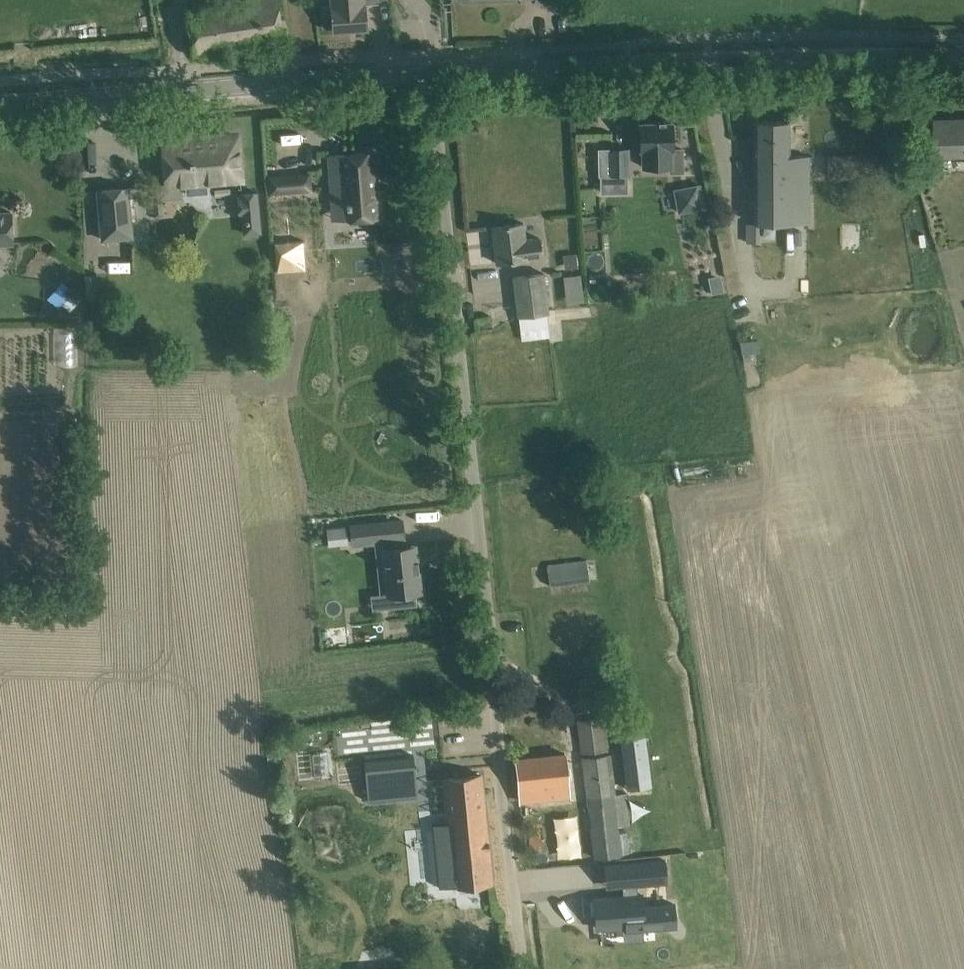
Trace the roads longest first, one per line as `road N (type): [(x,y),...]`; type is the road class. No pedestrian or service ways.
road 1 (unclassified): [(526,968),(432,74)]
road 2 (tertiary): [(963,56),(432,74)]
road 3 (tertiary): [(432,74),(0,105)]

